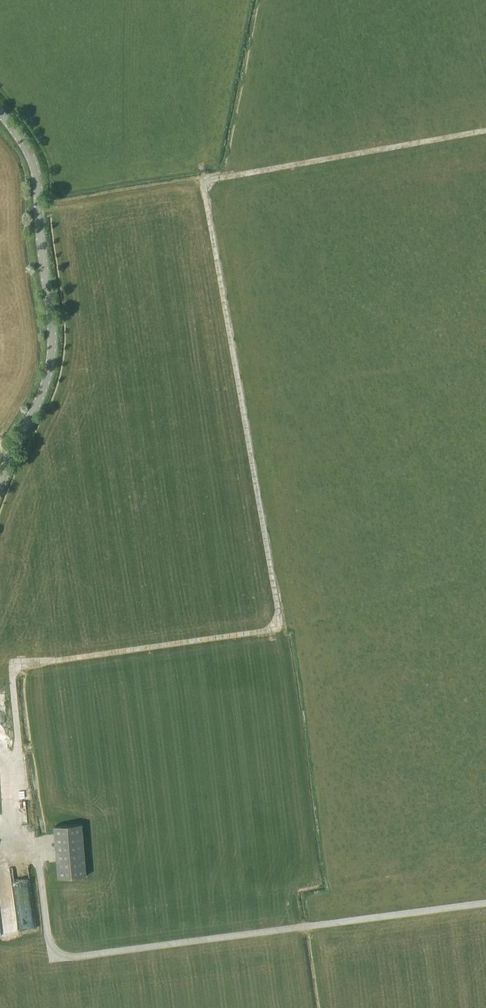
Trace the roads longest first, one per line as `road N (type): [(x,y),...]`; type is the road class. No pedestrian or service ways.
road 1 (tertiary): [(0,479),(40,395),(53,346),(35,166),(0,114)]

